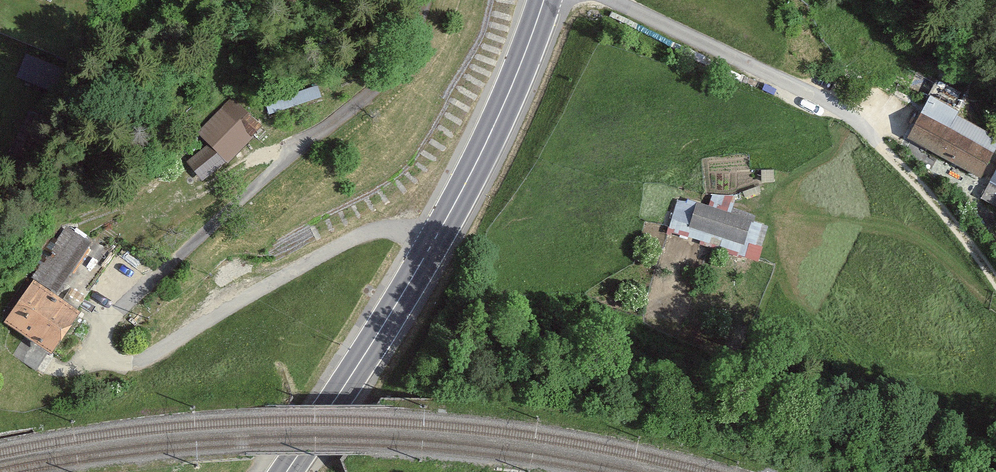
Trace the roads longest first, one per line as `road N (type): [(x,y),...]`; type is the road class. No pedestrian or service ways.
road 1 (primary): [(290,471),(476,175),(544,0)]
road 2 (track): [(421,0),(407,40),(376,85),(115,318)]
road 3 (track): [(879,145),(995,280)]

